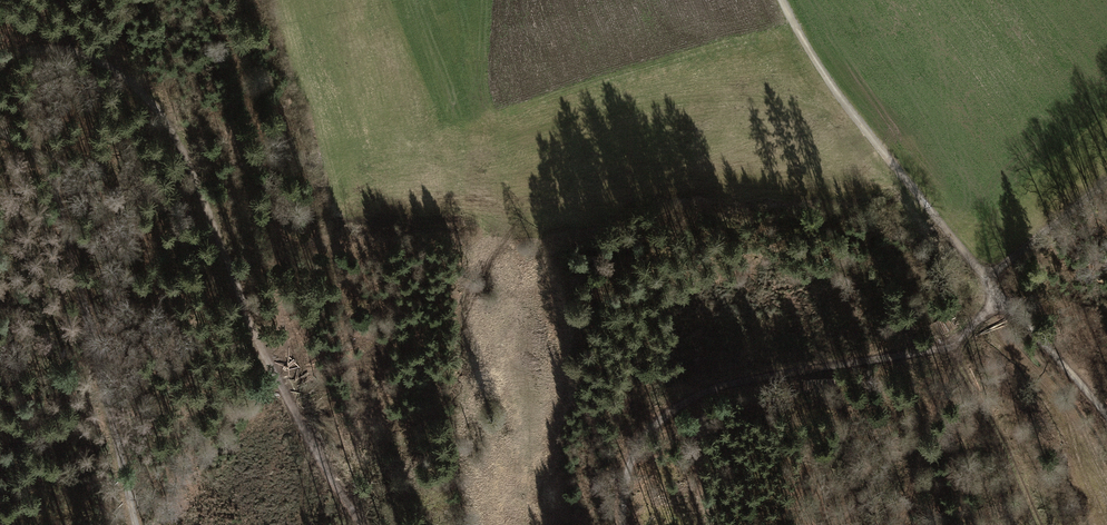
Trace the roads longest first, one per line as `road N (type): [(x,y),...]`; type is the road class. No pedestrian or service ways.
road 1 (track): [(364,524),(263,353),(191,168),(154,102),(82,52),(34,49),(0,58)]
road 2 (track): [(0,131),(30,147),(49,177),(135,524)]
road 3 (track): [(623,524),(626,478),(642,440),(673,410),(738,379),(951,346)]
road 4 (track): [(988,281),(840,95),(782,0)]
road 5 (track): [(951,346),(1039,524)]
road 6 (track): [(951,346),(898,524)]
road 7 (track): [(1106,416),(988,281)]
road 8 (track): [(1106,171),(988,281)]

